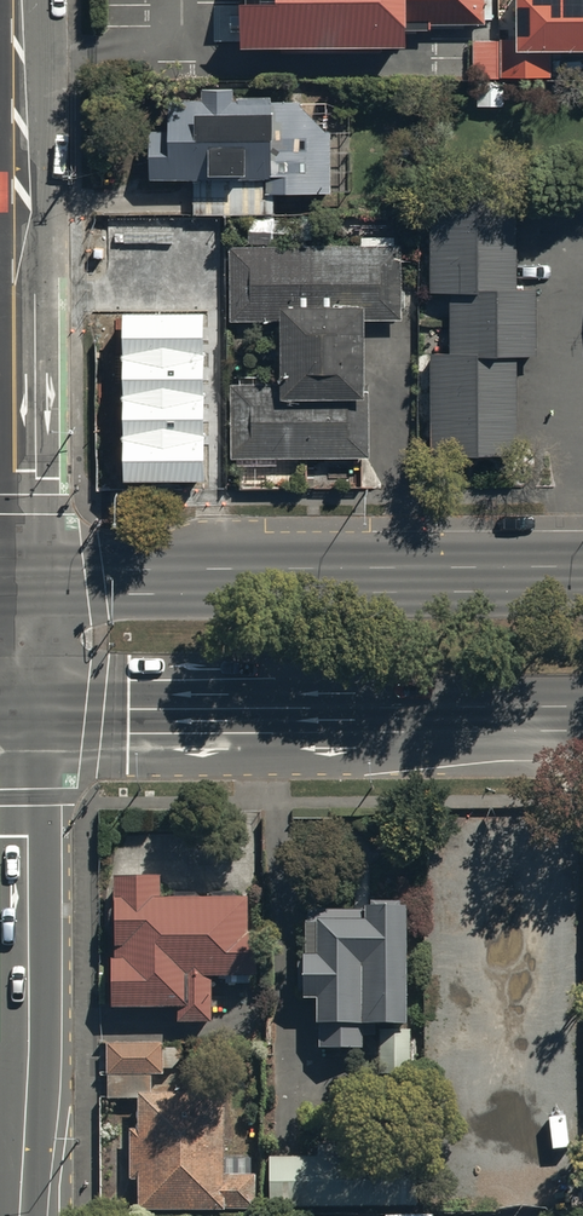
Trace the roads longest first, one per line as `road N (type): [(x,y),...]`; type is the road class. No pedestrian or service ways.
road 1 (tertiary): [(12,0),(16,584)]
road 2 (primary): [(16,584),(582,580)]
road 3 (primary): [(582,719),(17,723)]
road 4 (tertiary): [(20,1215),(17,723)]
road 5 (tertiary): [(17,723),(16,584)]

